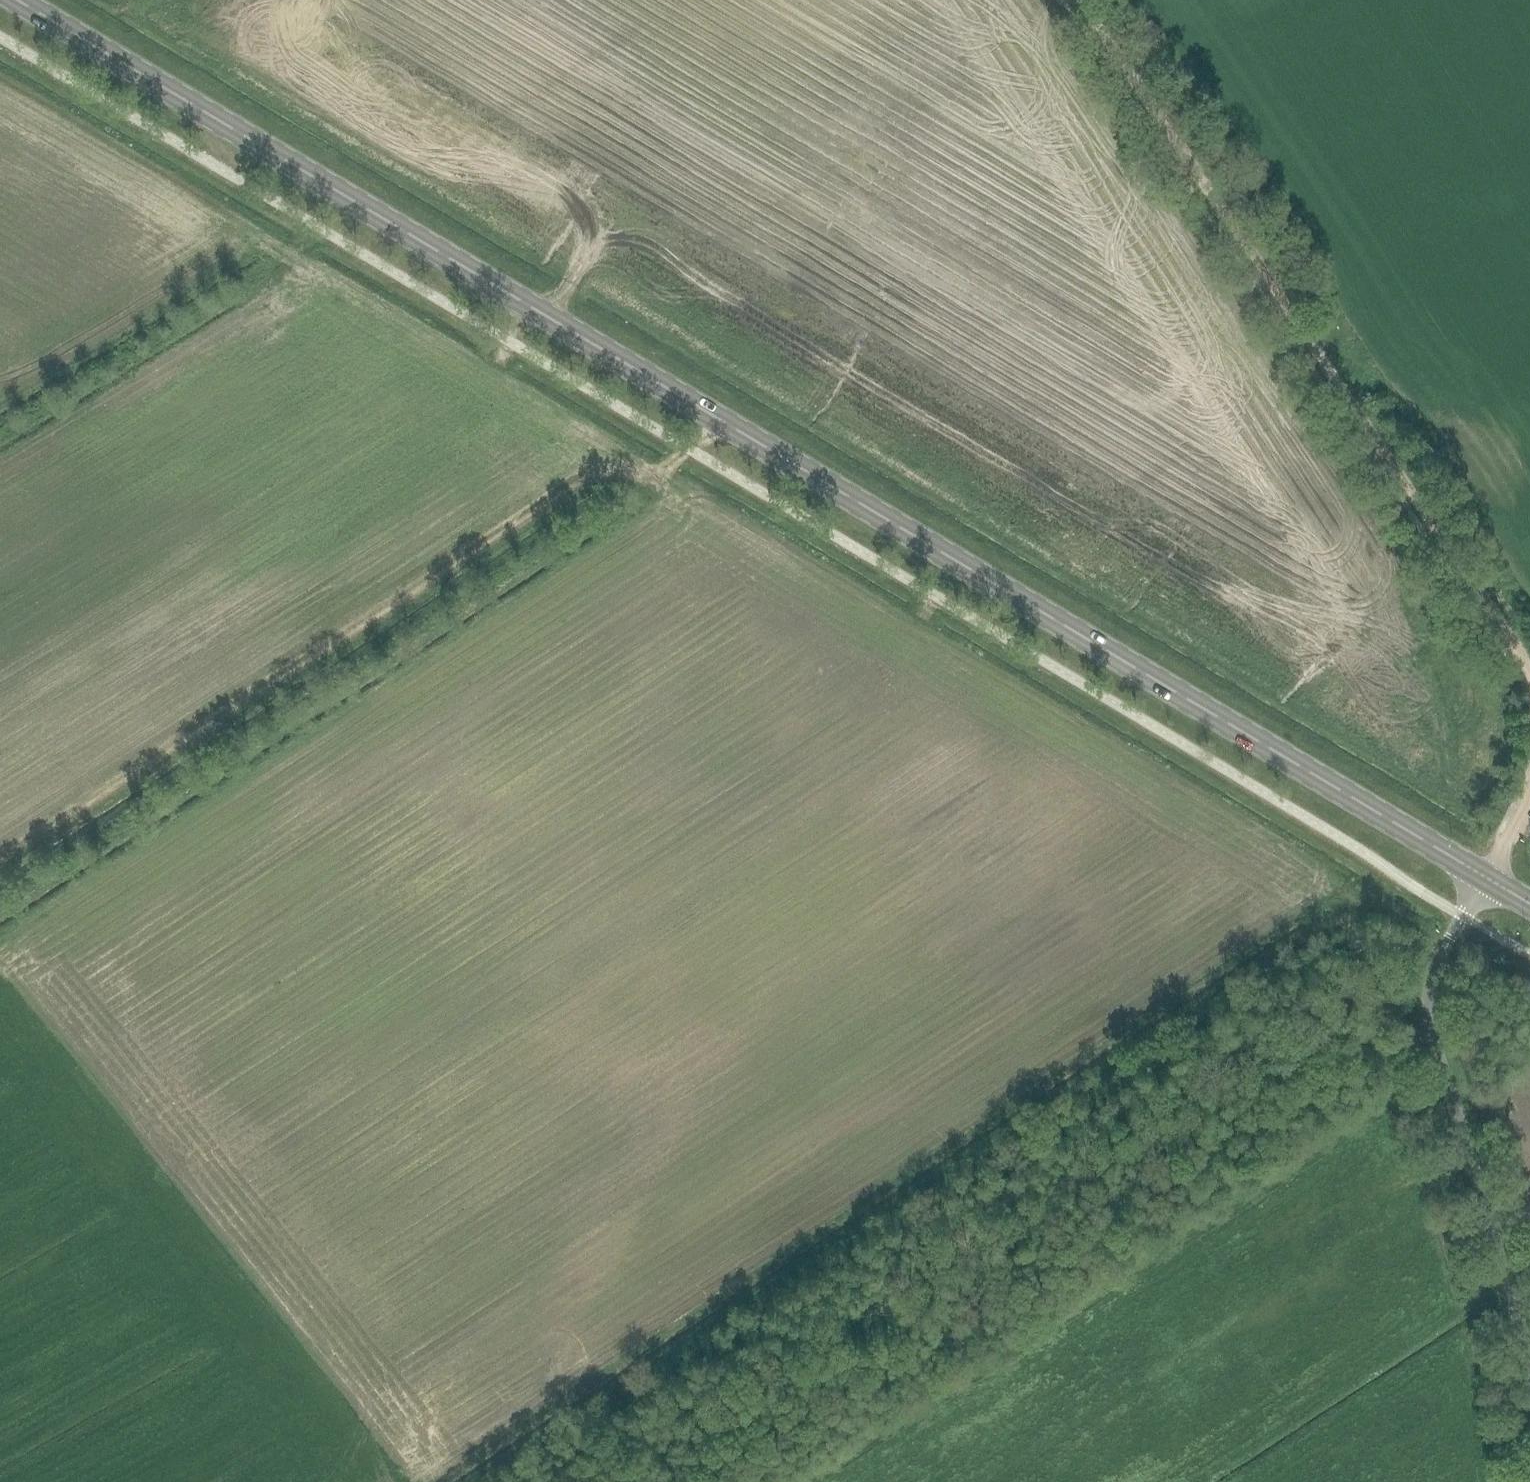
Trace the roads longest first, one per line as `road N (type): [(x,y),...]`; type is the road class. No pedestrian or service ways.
road 1 (primary): [(1485,880),(18,0)]
road 2 (track): [(1529,669),(1080,0)]
road 3 (unclassified): [(1529,1351),(1431,1016),(1439,965),(1485,880)]

